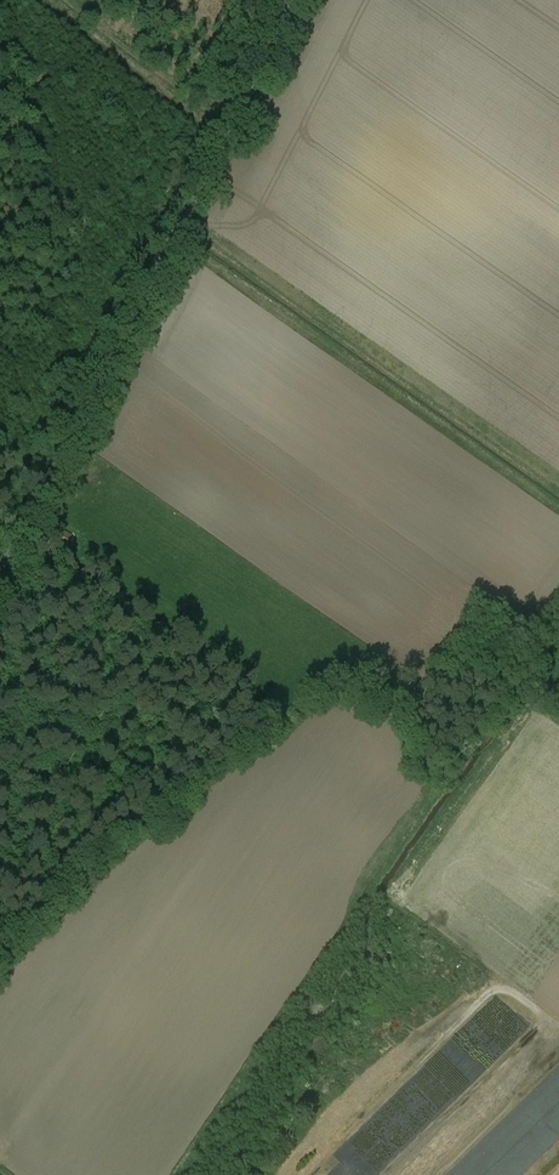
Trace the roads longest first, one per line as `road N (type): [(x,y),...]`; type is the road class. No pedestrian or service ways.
road 1 (unclassified): [(0,584),(298,0)]

